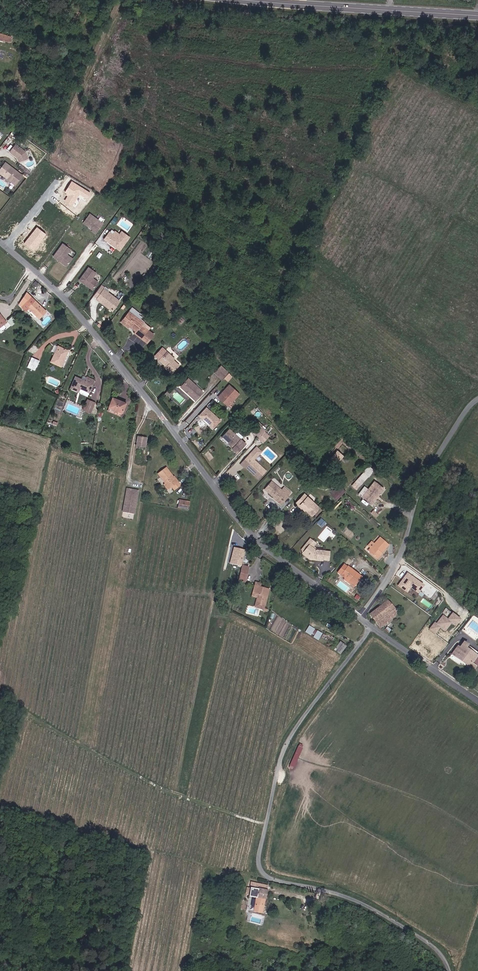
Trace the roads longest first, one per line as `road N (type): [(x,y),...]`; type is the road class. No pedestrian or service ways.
road 1 (tertiary): [(0,240),(68,302),(258,539),(362,619)]
road 2 (unclassified): [(372,626),(283,756),(261,867),(276,880),(380,912),(426,940),(451,970)]
road 3 (tertiary): [(477,402),(427,479),(404,551),(362,619)]
road 4 (secondary): [(477,13),(270,0)]
road 5 (tertiary): [(372,626),(477,701)]

